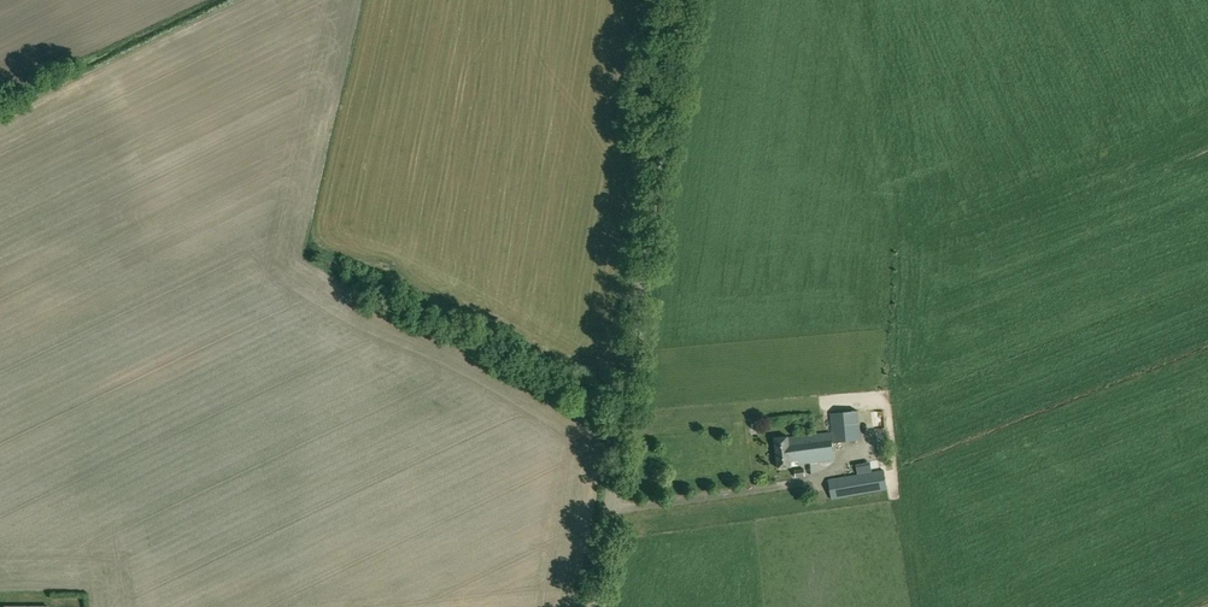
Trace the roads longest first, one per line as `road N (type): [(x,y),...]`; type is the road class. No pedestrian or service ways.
road 1 (unclassified): [(596,606),(679,0)]

